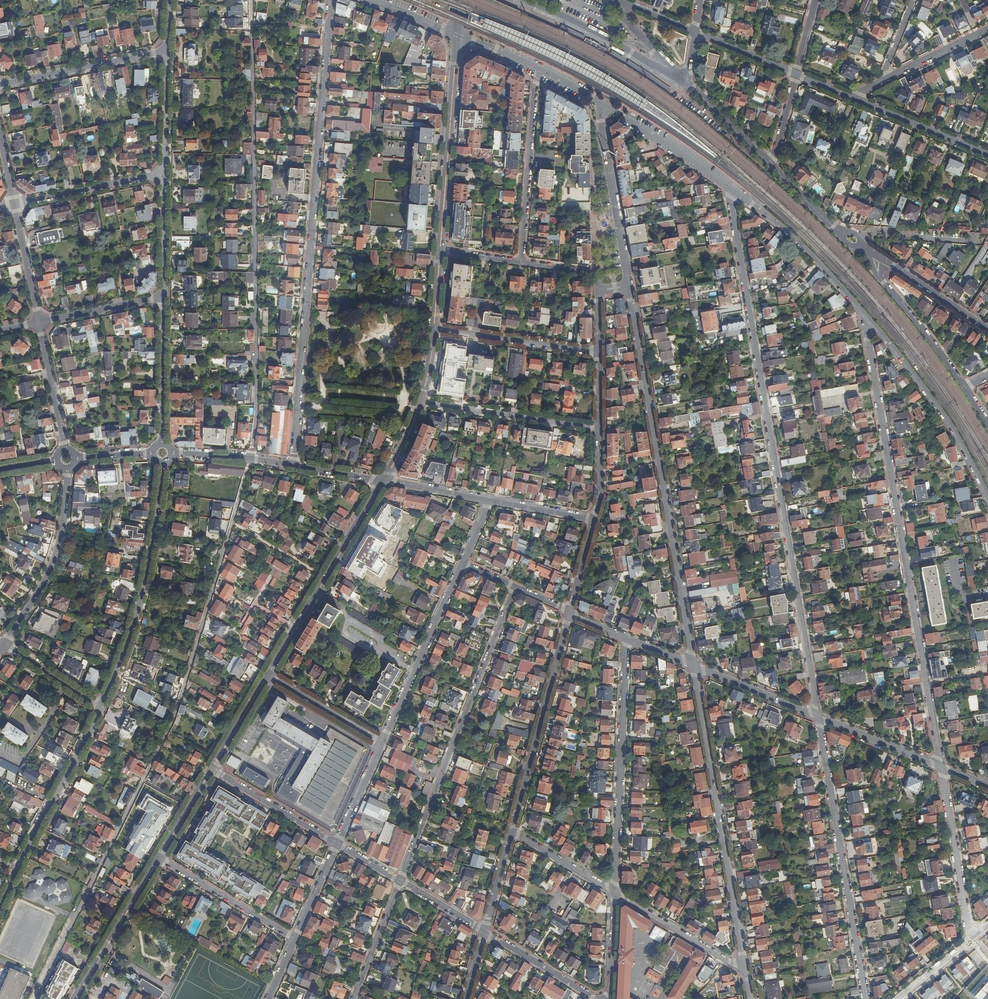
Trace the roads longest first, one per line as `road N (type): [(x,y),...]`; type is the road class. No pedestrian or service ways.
road 1 (residential): [(736,194),(732,209),(818,717)]
road 2 (residential): [(32,998),(175,718),(233,523)]
road 3 (residential): [(293,465),(331,0)]
road 4 (residential): [(863,315),(942,768)]
road 5 (residential): [(250,459),(257,416),(252,0)]
road 6 (residential): [(630,286),(694,666)]
road 7 (residential): [(516,587),(400,881)]
road 8 (residential): [(694,666),(745,965)]
road 9 (residential): [(818,717),(867,998)]
road 10 (residential): [(614,892),(627,638)]
road 11 (residential): [(101,709),(143,589),(163,464)]
road 12 (residential): [(570,611),(511,832)]
road 13 (residential): [(0,910),(101,709)]
road 14 (residential): [(863,315),(957,436),(987,498)]
road 15 (secondary): [(441,249),(458,35)]
road 16 (residential): [(463,563),(383,742)]
road 17 (residential): [(542,69),(521,262)]
road 18 (residential): [(4,644),(53,566),(68,469)]
road 19 (residential): [(603,104),(630,286)]
road 20 (unclassified): [(521,0),(684,81)]
road 21 (residential): [(421,403),(600,428)]
road 22 (residential): [(736,194),(782,226),(863,315)]
road 23 (residential): [(942,768),(975,937)]
road 24 (residential): [(167,51),(0,86)]
road 25 (residential): [(600,354),(434,328)]
road 26 (secondary): [(75,998),(159,858)]
road 27 (residential): [(603,104),(736,194)]
road 28 (residential): [(159,858),(296,939)]
road 29 (residential): [(15,205),(166,173)]
road 30 (residential): [(745,965),(614,892)]
road 31 (residential): [(164,444),(163,297)]
road 32 (residential): [(211,769),(338,843)]
road 33 (tertiary): [(987,155),(852,99)]
road 34 (residential): [(963,388),(880,277)]
road 35 (residential): [(694,666),(818,717)]
road 36 (residential): [(818,717),(942,768)]
road 37 (residential): [(982,240),(871,232),(850,240)]
road 38 (residential): [(383,742),(269,675)]
road 39 (residential): [(66,449),(40,323)]
road 40 (residential): [(485,931),(593,998)]
road 41 (residential): [(400,881),(354,998)]
road 42 (residential): [(40,323),(163,297)]
road 43 (residential): [(163,297),(166,173)]
road 44 (residential): [(884,260),(987,328)]
road 45 (residential): [(166,173),(167,51)]
road 46 (residential): [(987,30),(879,85)]
road 47 (residential): [(684,81),(771,165)]
road 48 (residential): [(40,323),(15,205)]
road 49 (residential): [(614,892),(511,832)]

